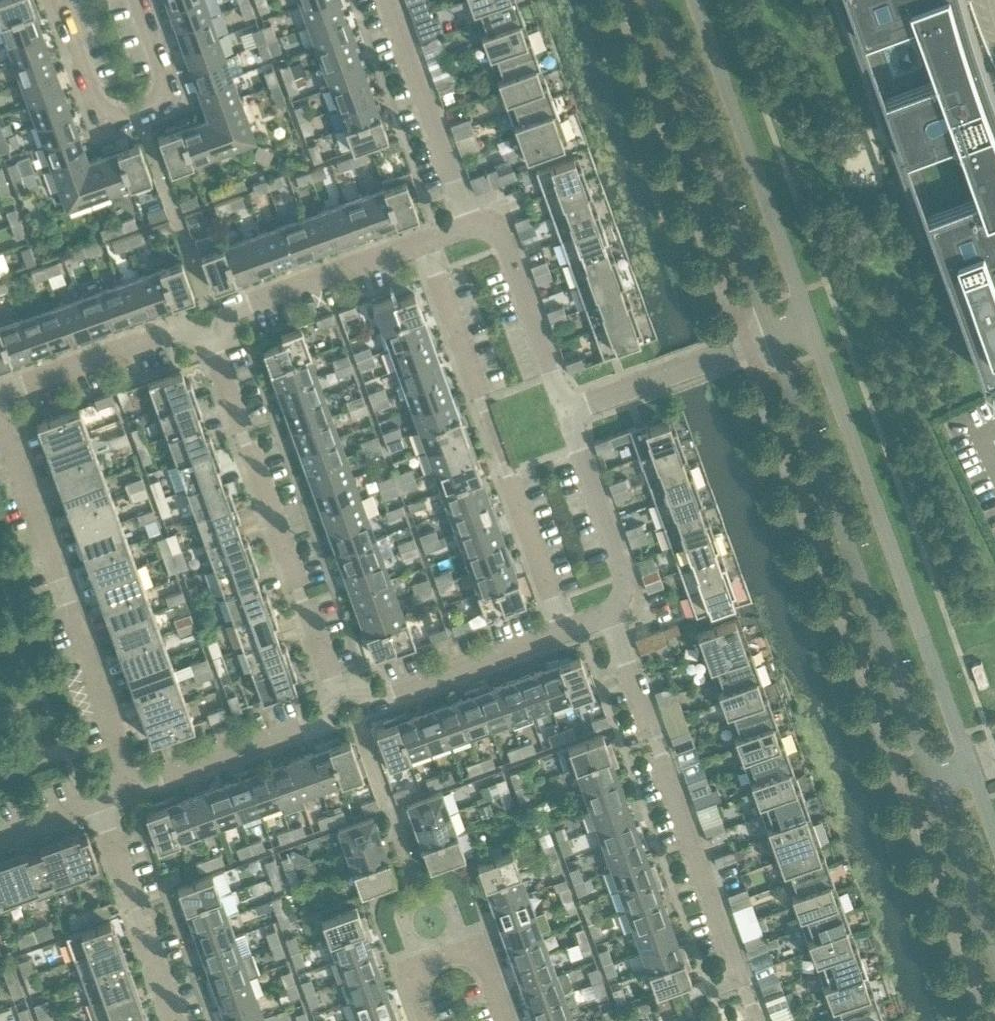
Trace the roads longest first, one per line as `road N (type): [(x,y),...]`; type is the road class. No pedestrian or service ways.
road 1 (tertiary): [(772,339),(932,782)]
road 2 (tertiary): [(971,768),(809,326)]
road 3 (residential): [(755,1020),(610,618)]
road 4 (residential): [(352,710),(333,680),(202,321)]
road 5 (residential): [(422,244),(567,633)]
road 6 (residential): [(137,787),(0,420)]
road 7 (tertiary): [(652,0),(772,339)]
road 8 (tertiary): [(809,326),(693,0)]
road 9 (residential): [(138,0),(167,79),(167,100),(142,118),(116,118),(98,107),(59,0)]
road 10 (residential): [(465,229),(384,0)]
road 11 (residential): [(202,321),(422,244)]
road 12 (residential): [(176,1020),(99,800)]
road 13 (residential): [(137,787),(352,710)]
road 14 (residential): [(352,710),(567,633)]
road 15 (residential): [(562,411),(498,230),(465,229)]
road 16 (residential): [(610,618),(624,607),(624,583),(562,411)]
road 17 (unclassified): [(562,411),(772,339)]
road 18 (residential): [(0,399),(202,321)]
road 19 (tertiary): [(932,782),(994,956)]
road 20 (residential): [(502,1020),(484,973),(456,957),(419,977),(425,1020)]

